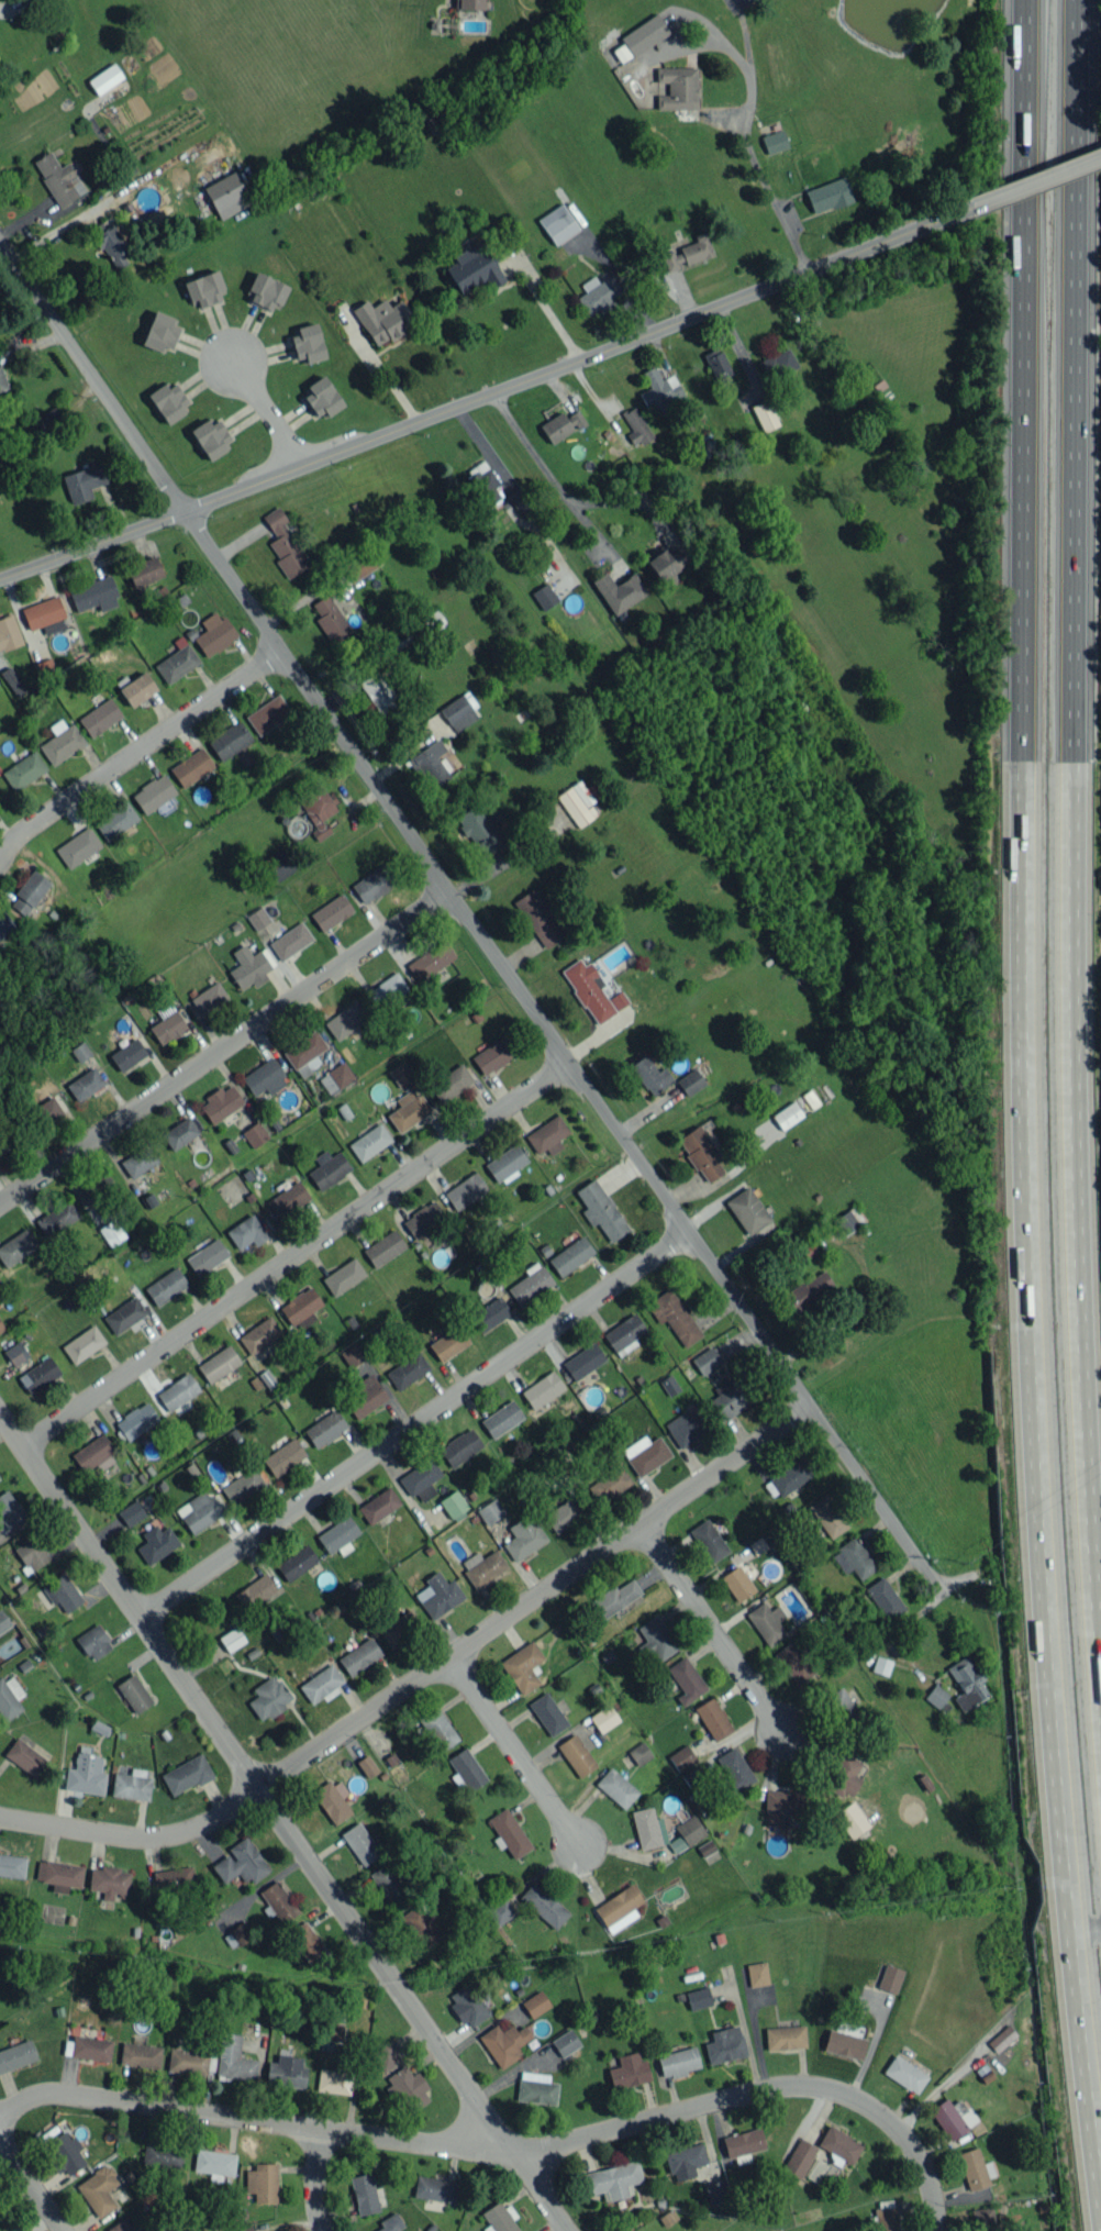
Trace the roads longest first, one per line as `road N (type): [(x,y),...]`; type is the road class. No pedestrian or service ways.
road 1 (motorway): [(1023,0),(1025,1347),(1066,1931),(1100,2230)]
road 2 (residential): [(0,245),(947,1597)]
road 3 (motorway): [(1100,1597),(1087,1353),(1079,870),(1076,0)]
road 4 (residential): [(0,581),(974,209)]
road 5 (residential): [(0,2117),(30,2099),(88,2099),(530,2149),(808,2087),(872,2111),(898,2132),(918,2158),(938,2230)]
road 6 (residential): [(0,1415),(567,2230)]
road 7 (residential): [(807,1402),(222,1818),(156,1840),(0,1817)]
road 8 (residential): [(685,1232),(141,1619)]
road 9 (residential): [(569,1065),(21,1445)]
road 10 (residential): [(451,893),(0,1206)]
road 11 (residential): [(277,644),(51,812),(0,861)]
road 12 (residential): [(633,1525),(787,1731)]
road 13 (residential): [(454,1654),(581,1849)]
road 14 (residential): [(974,209),(1100,160)]
road 15 (residential): [(227,356),(302,467)]

